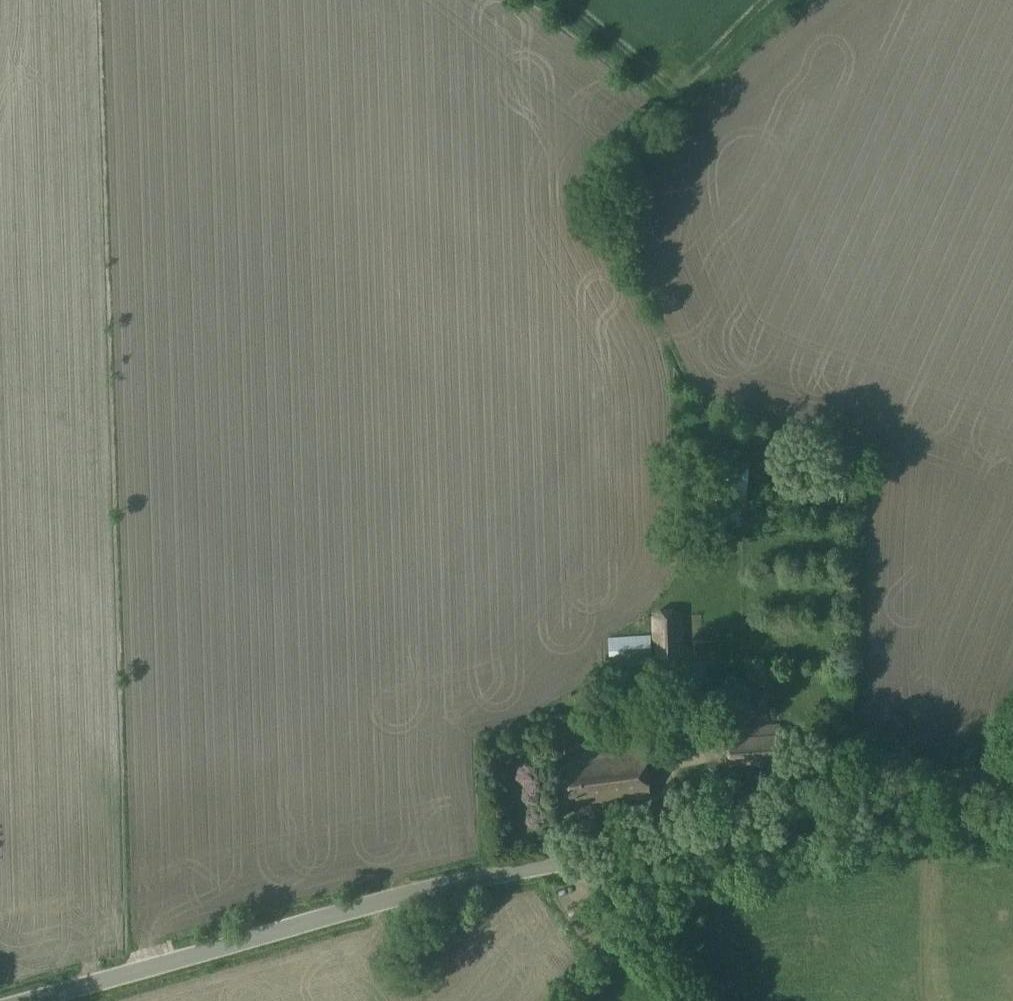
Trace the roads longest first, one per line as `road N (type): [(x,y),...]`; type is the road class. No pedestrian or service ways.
road 1 (unclassified): [(1012,787),(921,788),(434,887),(17,1000)]

